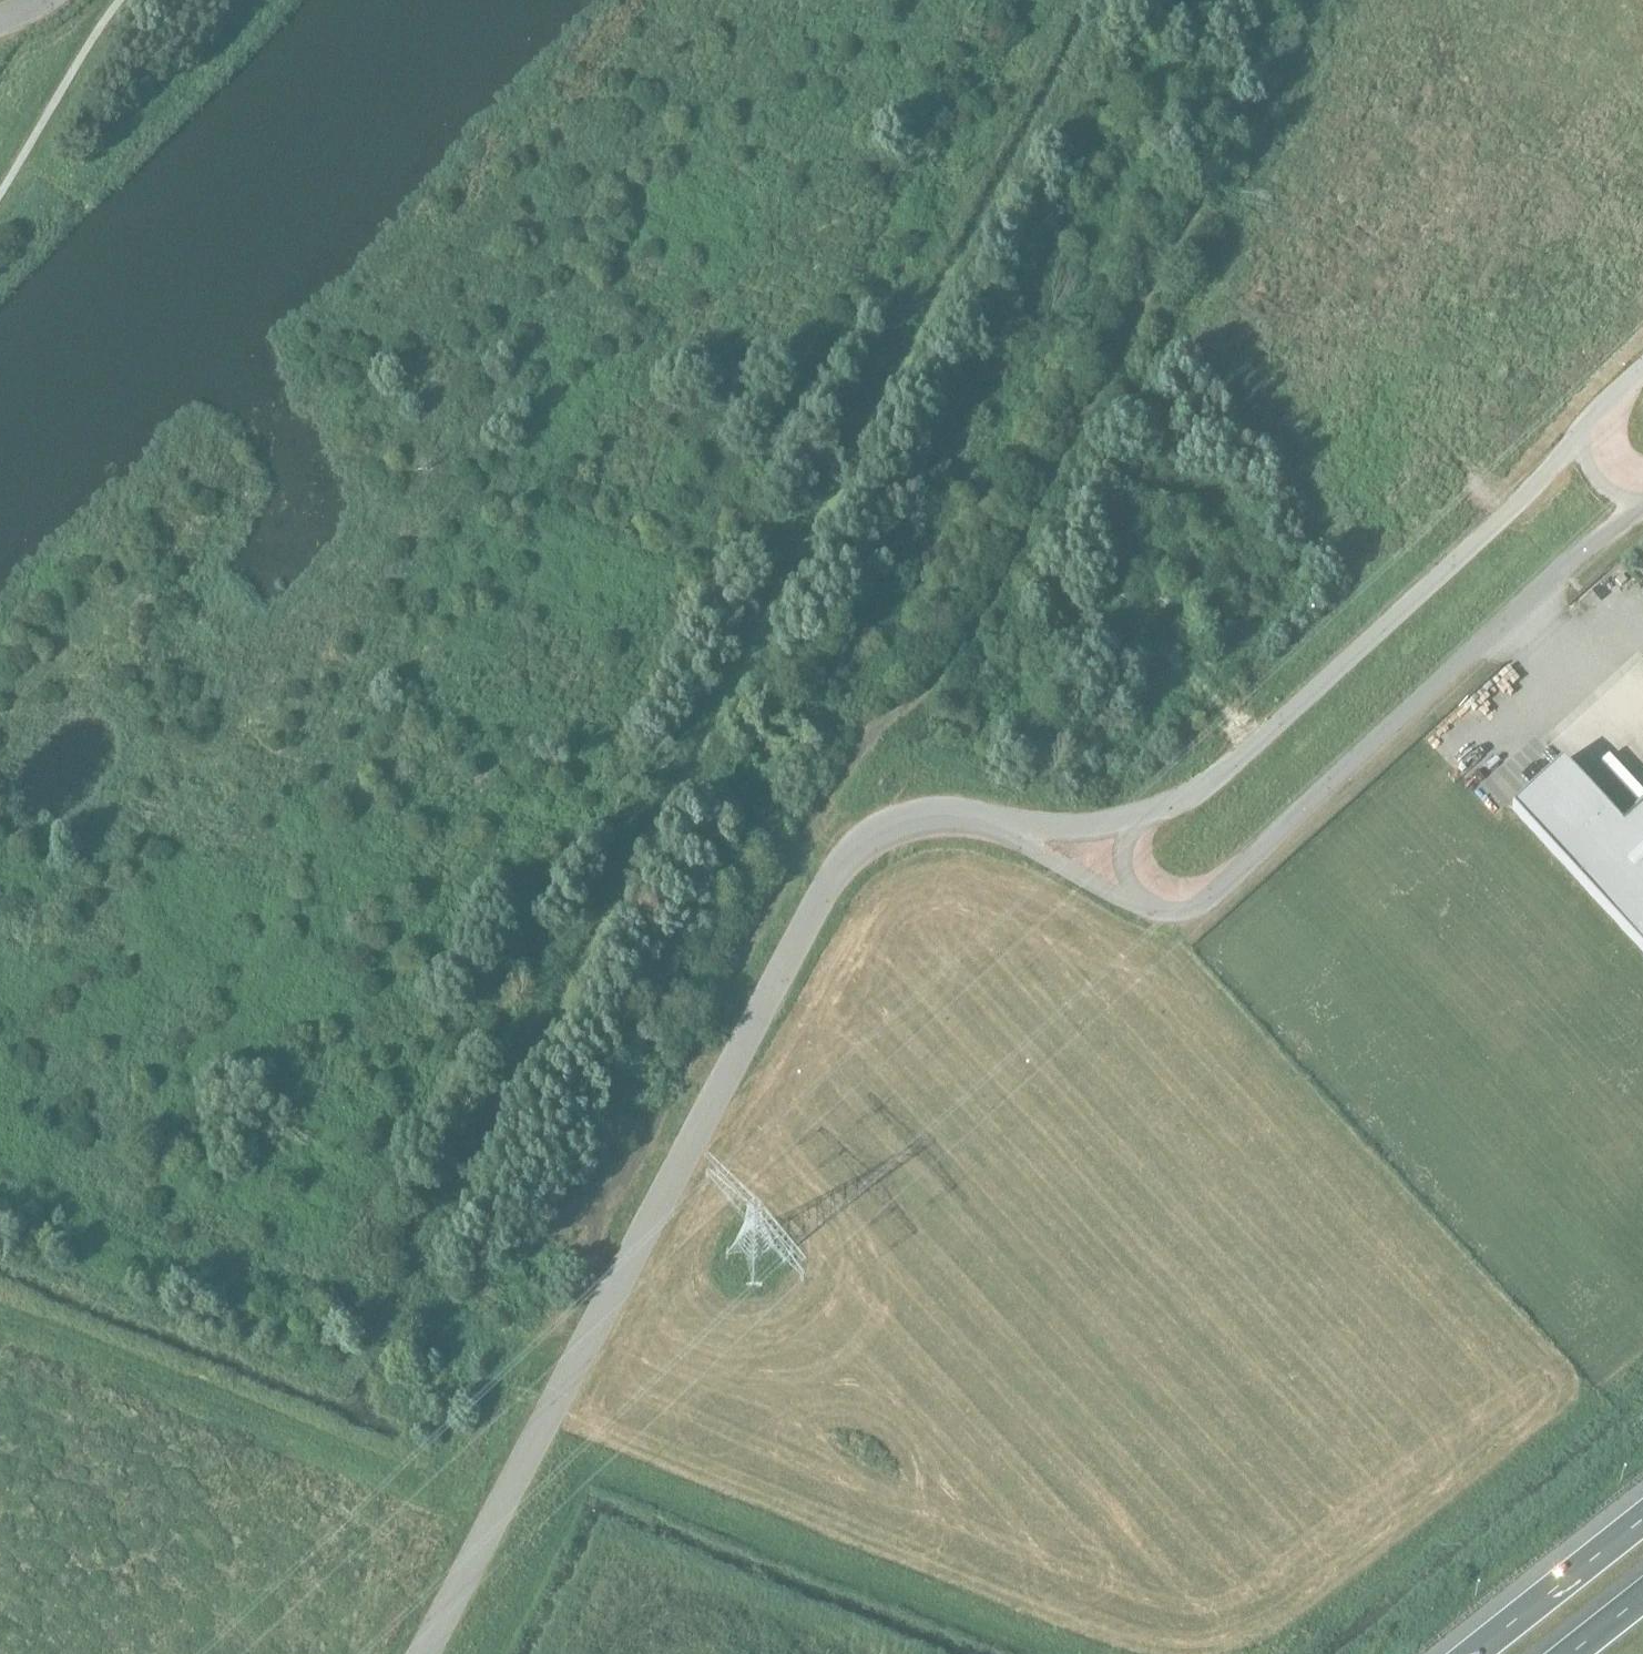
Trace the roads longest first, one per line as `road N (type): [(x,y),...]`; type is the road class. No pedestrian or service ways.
road 1 (tertiary): [(426,1653),(850,847),(895,823),(949,815),(1027,835)]
road 2 (tertiary): [(1152,914),(1225,891),(1609,526),(1642,508)]
road 3 (tertiary): [(1591,415),(1554,472),(1247,756),(1168,805),(1135,815)]
road 4 (motorway): [(1642,1521),(1476,1653)]
road 5 (tertiary): [(1027,835),(1084,881),(1152,914)]
road 6 (tertiary): [(1591,415),(1590,471),(1617,495),(1642,500)]

